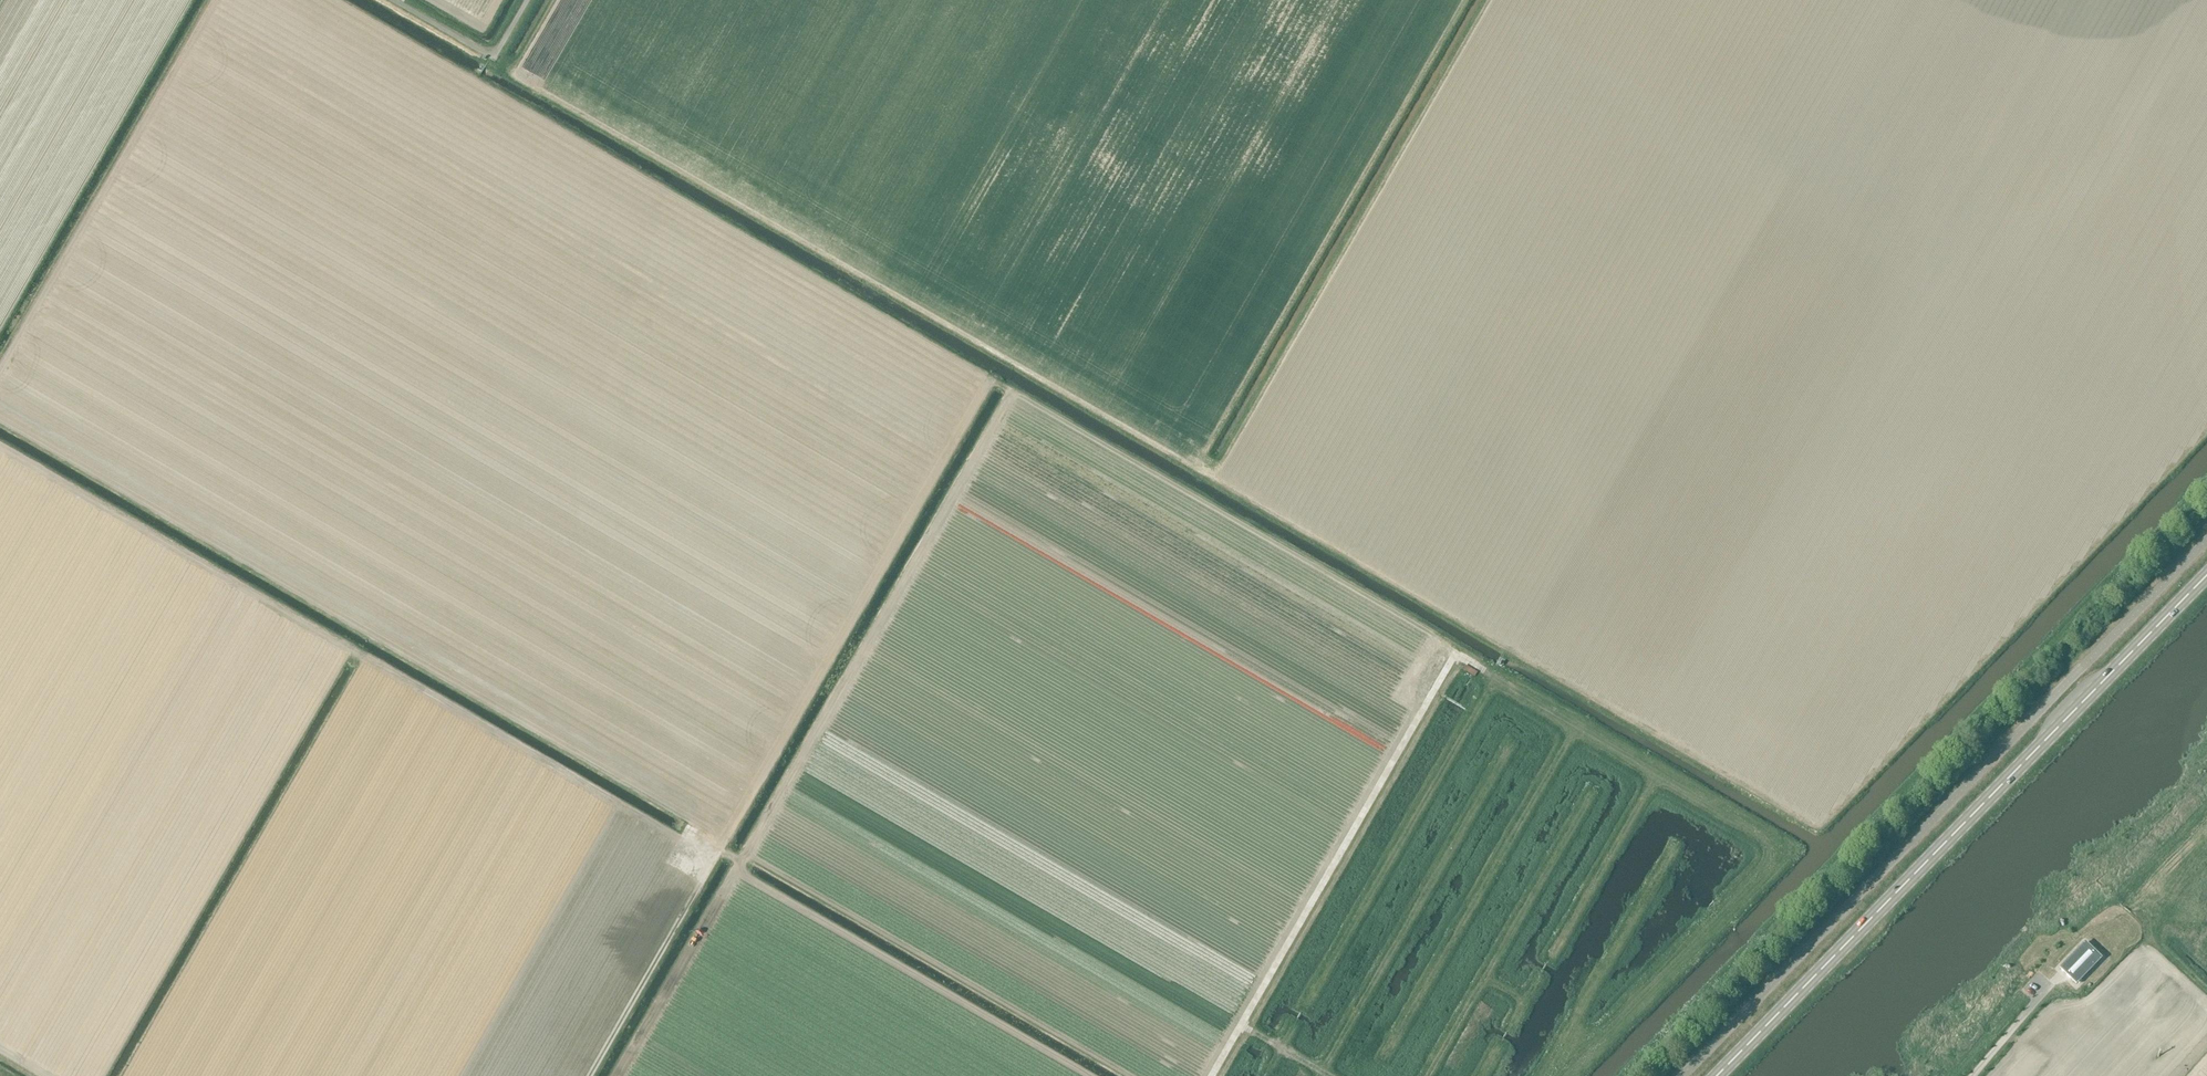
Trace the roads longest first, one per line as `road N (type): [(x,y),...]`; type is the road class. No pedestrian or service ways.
road 1 (primary): [(1717,1075),(2206,576)]
road 2 (track): [(1484,672),(1453,658),(1213,1075)]
road 3 (track): [(721,848),(590,1075)]

